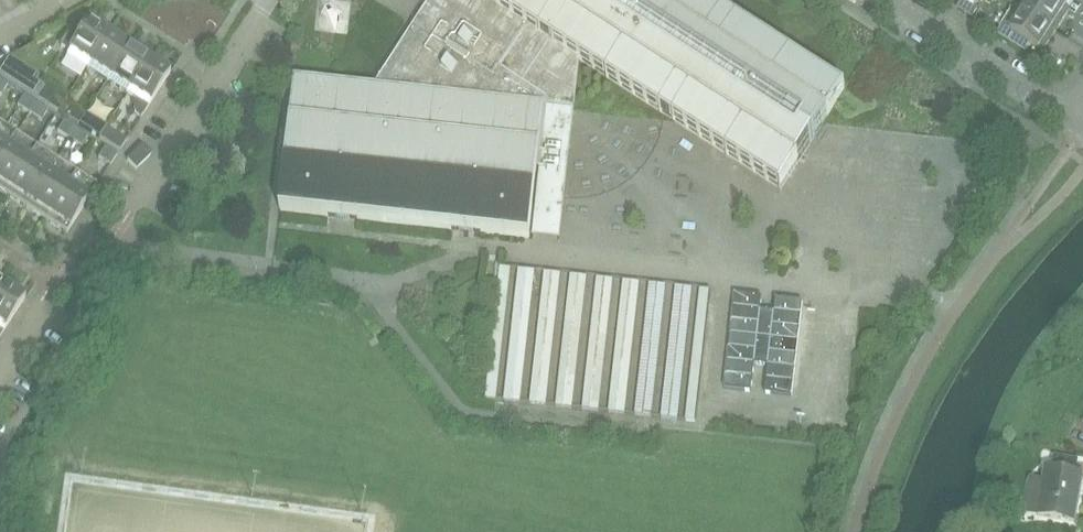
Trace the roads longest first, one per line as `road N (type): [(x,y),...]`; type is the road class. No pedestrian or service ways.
road 1 (residential): [(132,210),(269,0)]
road 2 (residential): [(1062,114),(880,0)]

